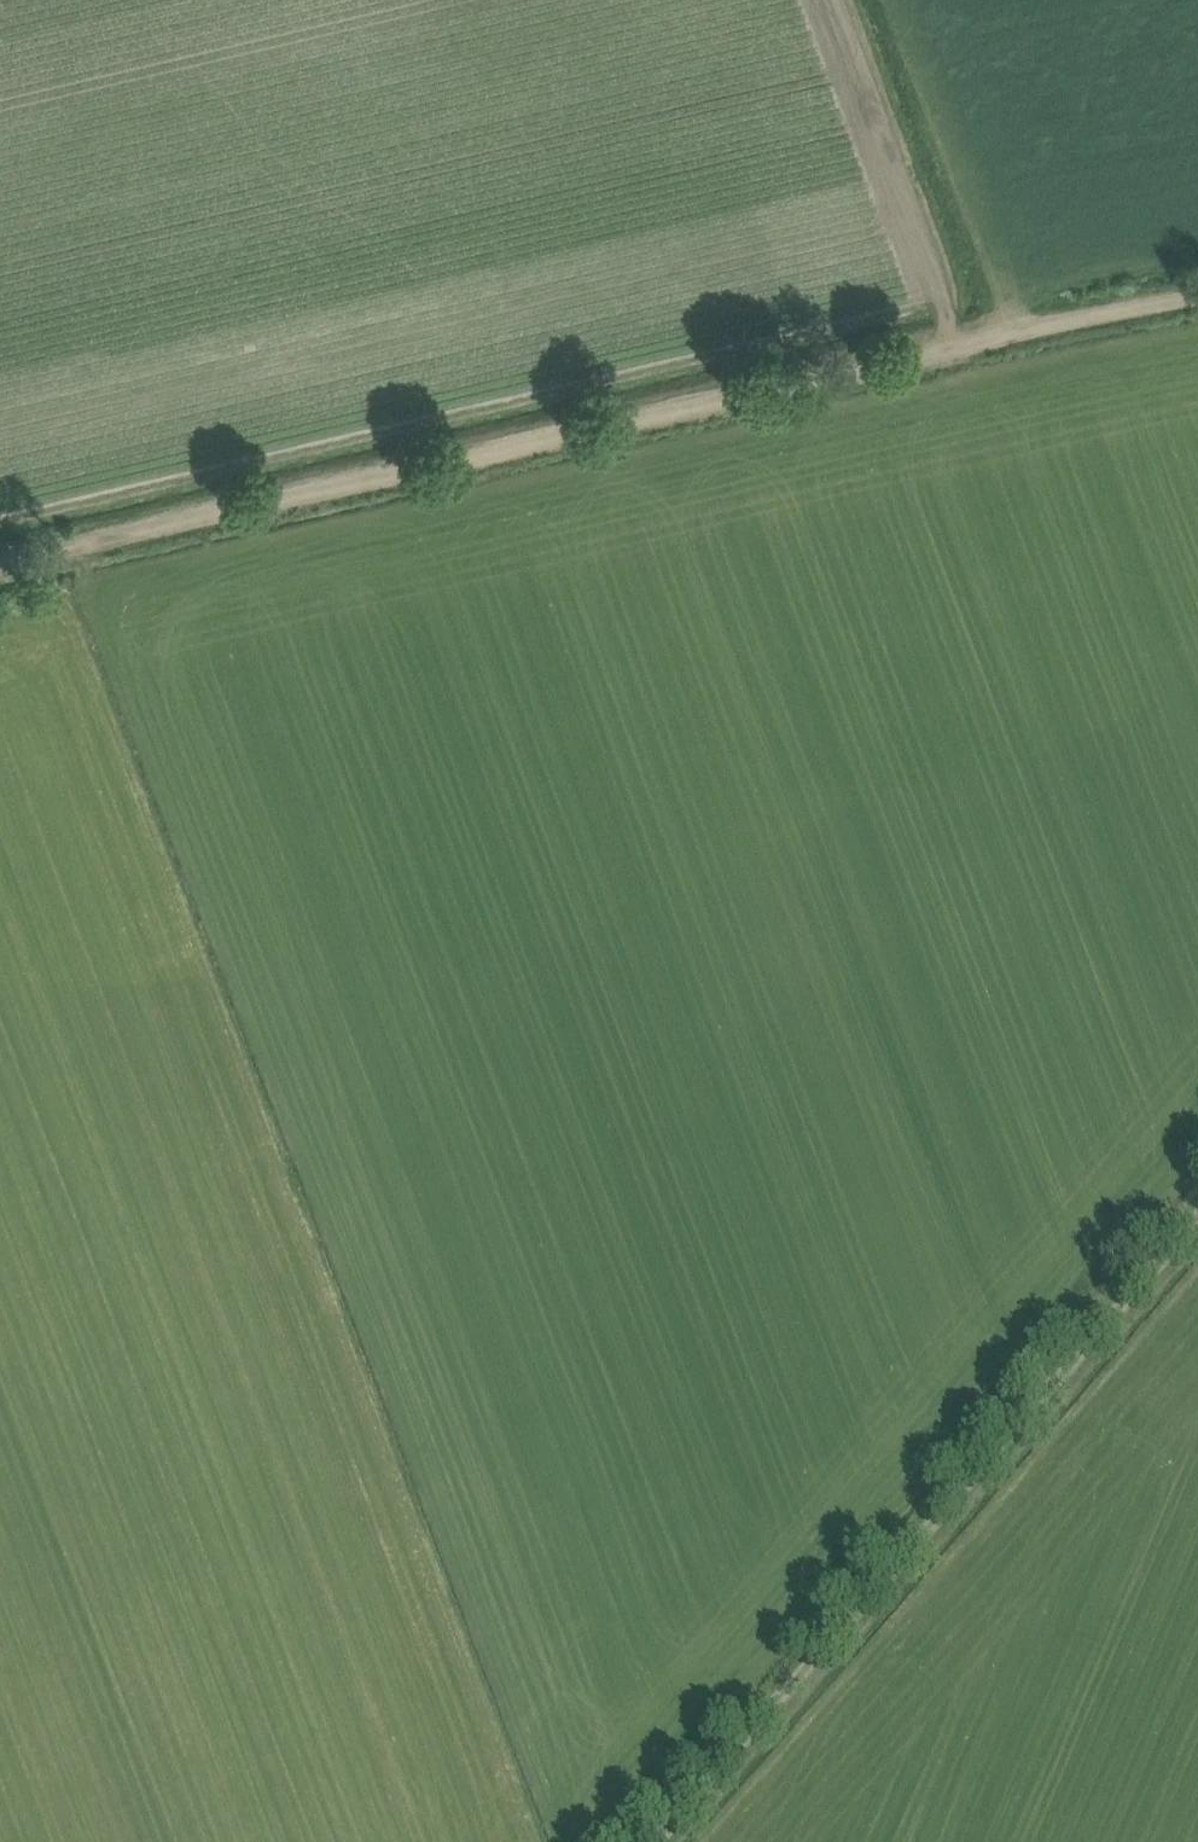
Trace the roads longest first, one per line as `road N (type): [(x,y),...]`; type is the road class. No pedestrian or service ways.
road 1 (track): [(1197,300),(993,339),(0,566)]
road 2 (track): [(654,1841),(1197,1215)]

